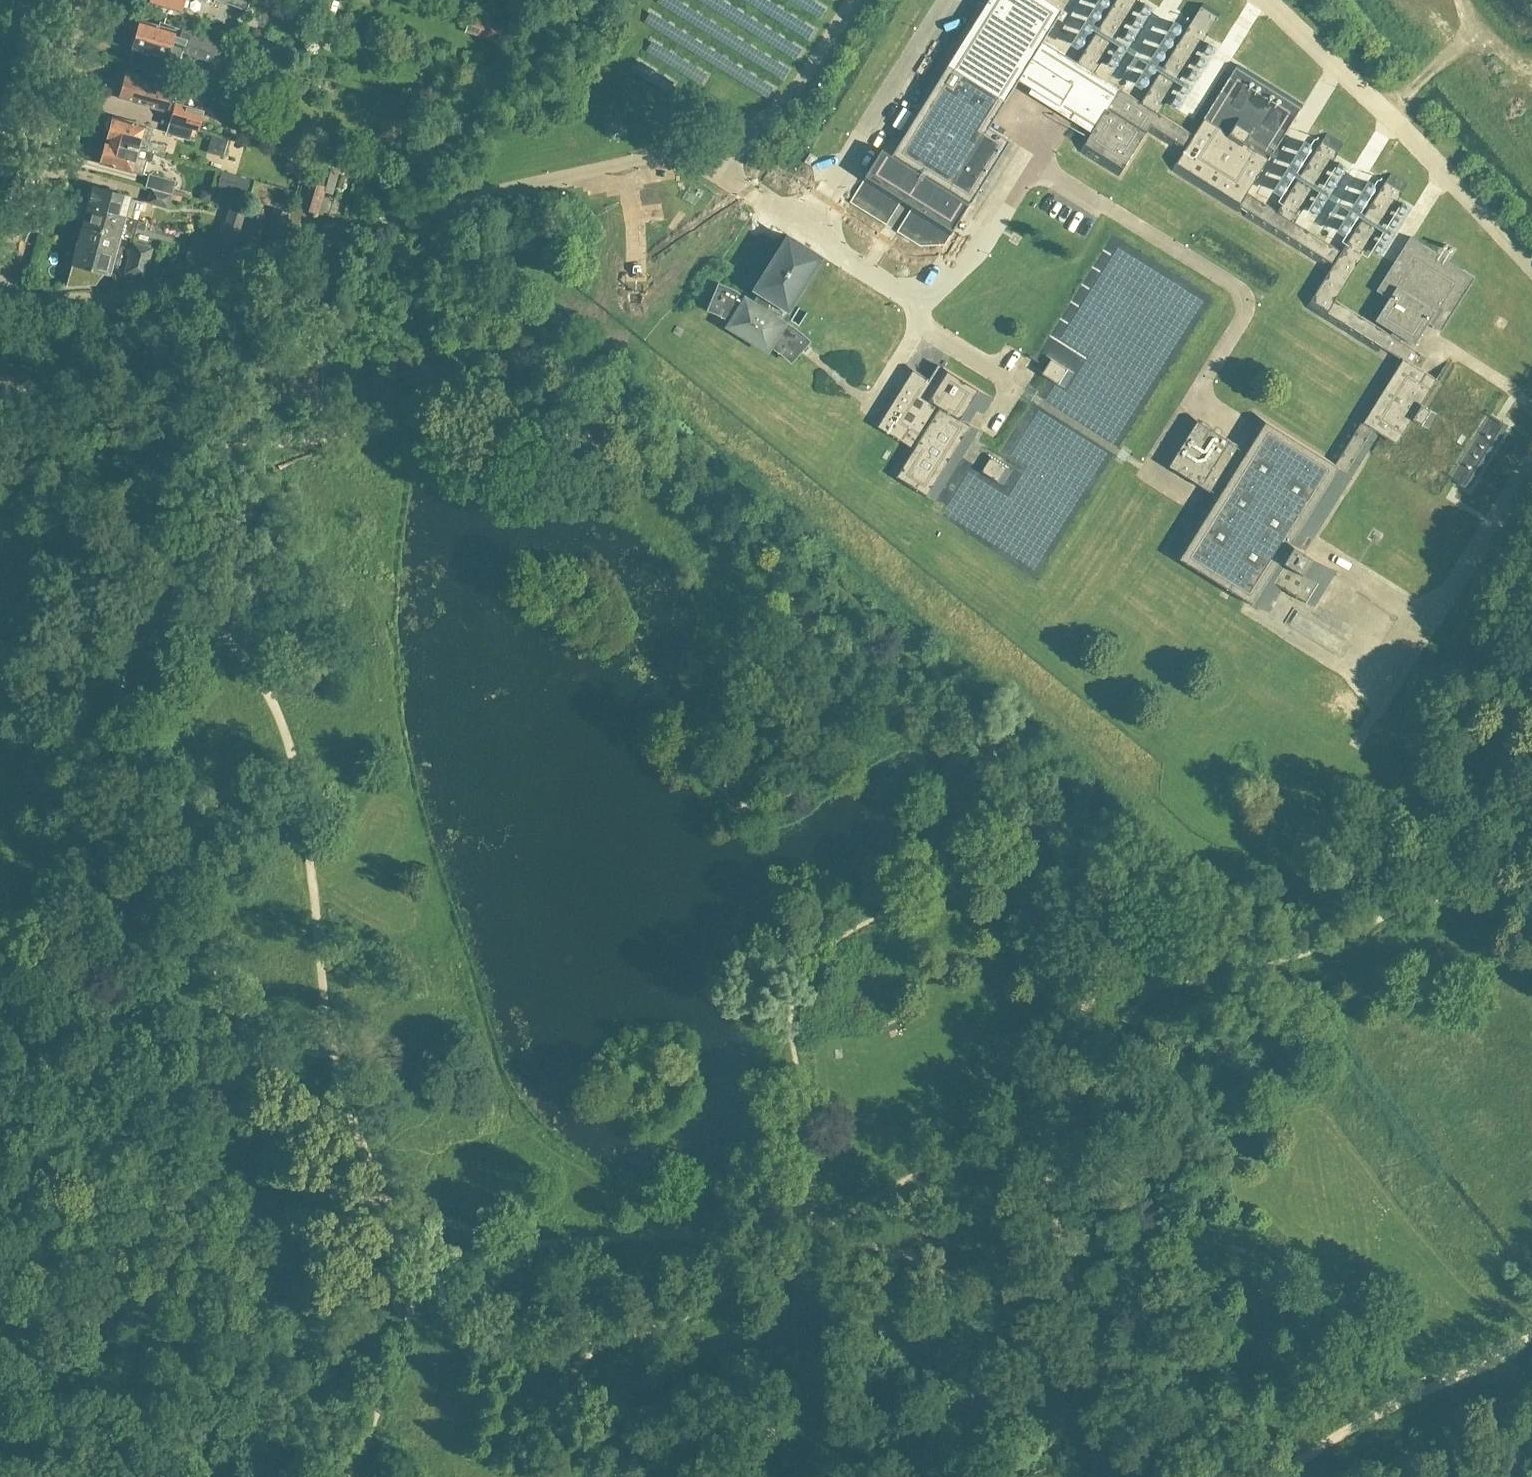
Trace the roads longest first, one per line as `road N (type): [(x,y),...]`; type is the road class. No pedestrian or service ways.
road 1 (unclassified): [(0,290),(49,302),(139,290),(444,207)]
road 2 (residential): [(0,252),(80,0)]

